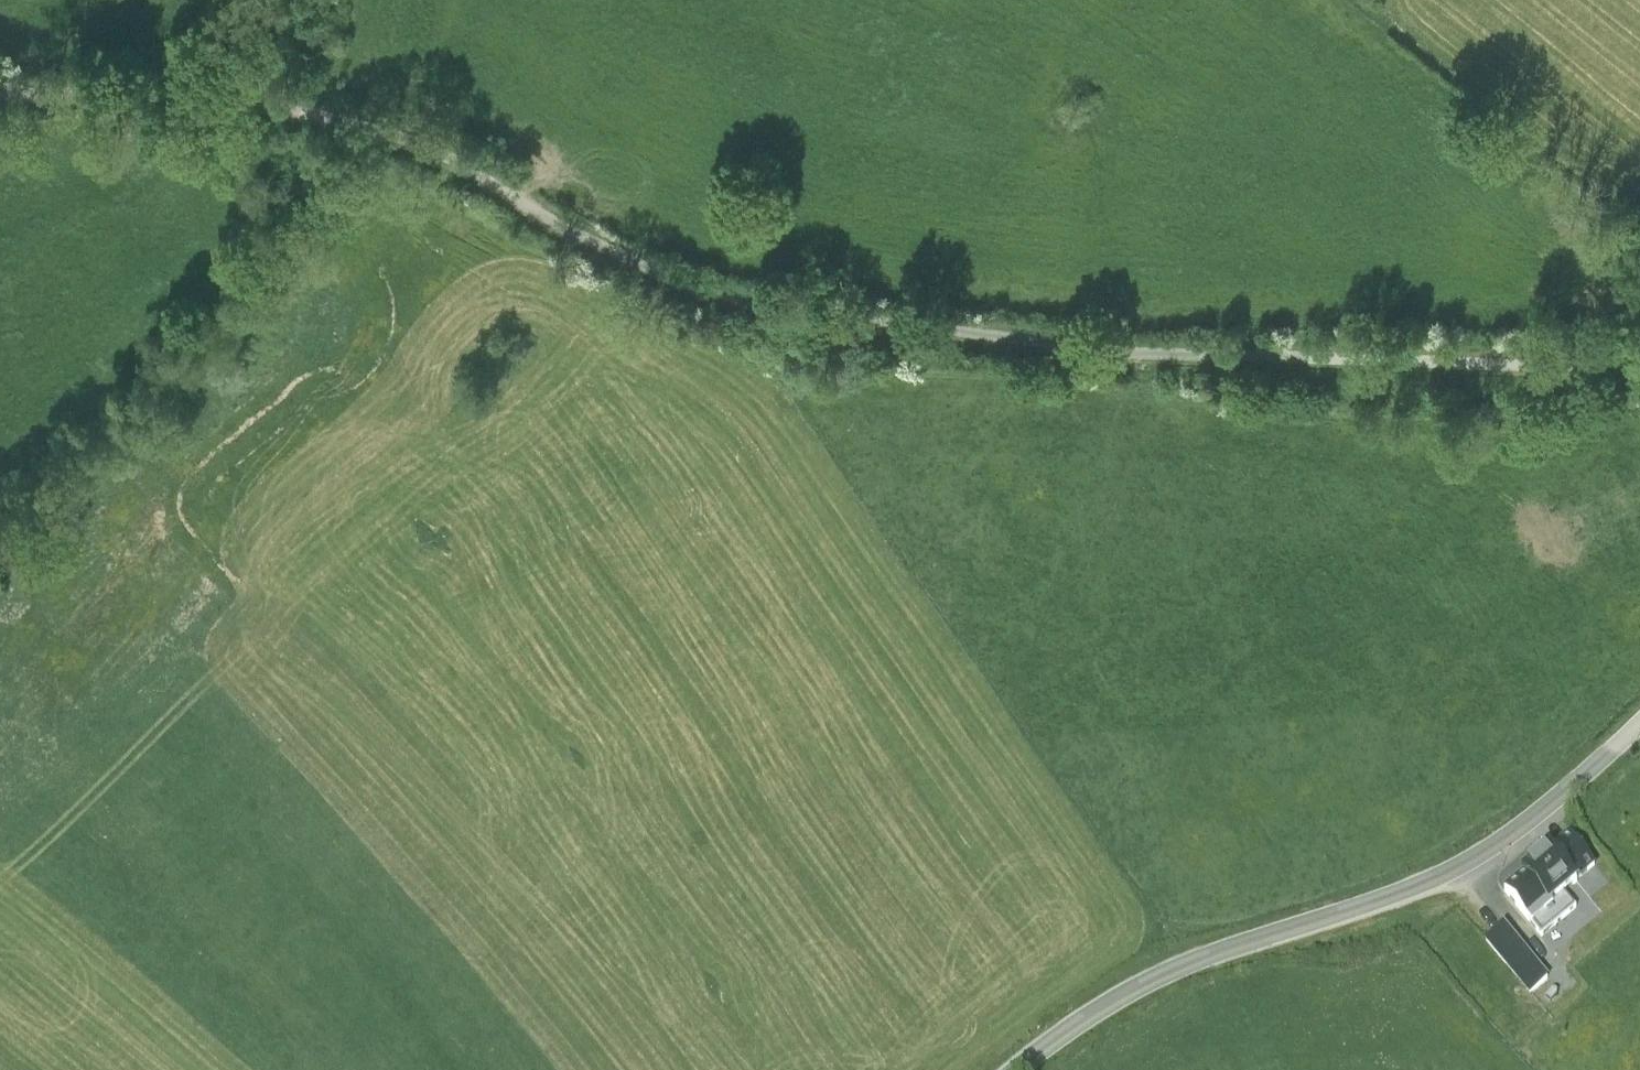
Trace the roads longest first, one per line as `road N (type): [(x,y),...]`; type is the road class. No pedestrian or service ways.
road 1 (track): [(1639,359),(1558,366),(1120,357),(701,296),(614,268),(427,147),(269,98),(189,88),(0,88)]
road 2 (tertiary): [(1639,727),(1521,832),(1453,871),(1200,961),(1102,1009),(1020,1069)]

